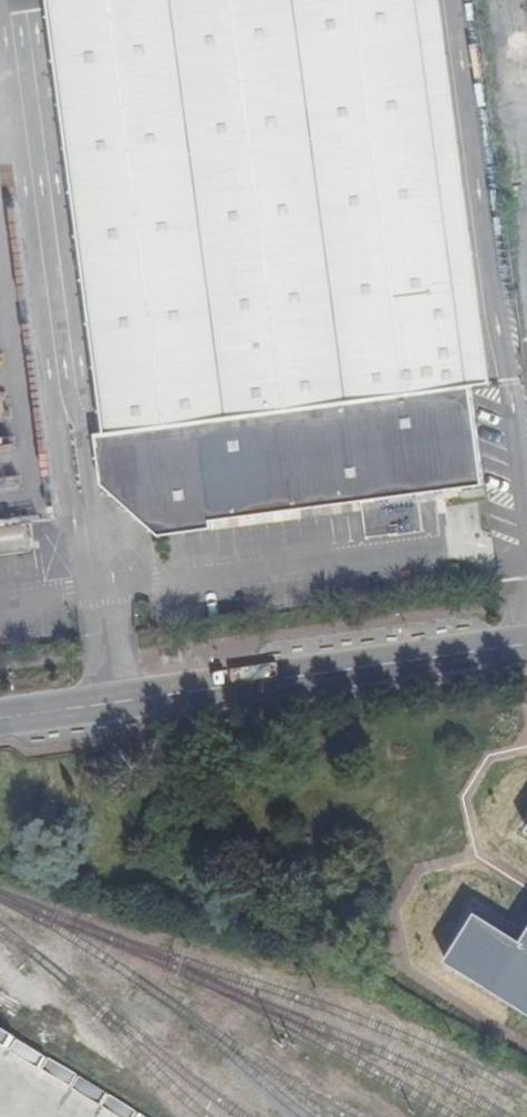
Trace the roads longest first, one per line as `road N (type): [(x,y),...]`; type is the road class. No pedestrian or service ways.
road 1 (unclassified): [(0,719),(526,645)]

